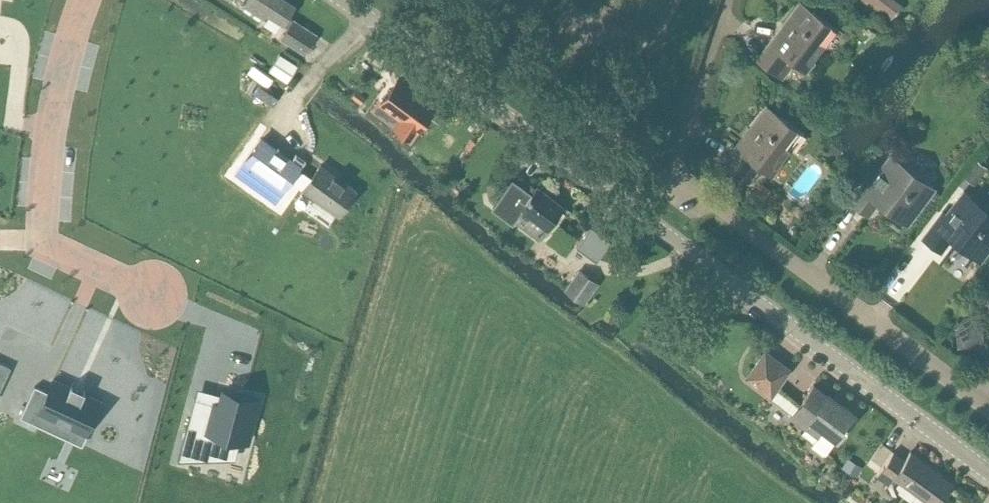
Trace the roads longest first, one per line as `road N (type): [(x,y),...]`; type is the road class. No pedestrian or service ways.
road 1 (unclassified): [(988,475),(339,0)]
road 2 (residential): [(988,411),(673,172),(726,0)]
road 3 (residential): [(81,0),(56,90),(41,236),(58,254),(153,294)]

